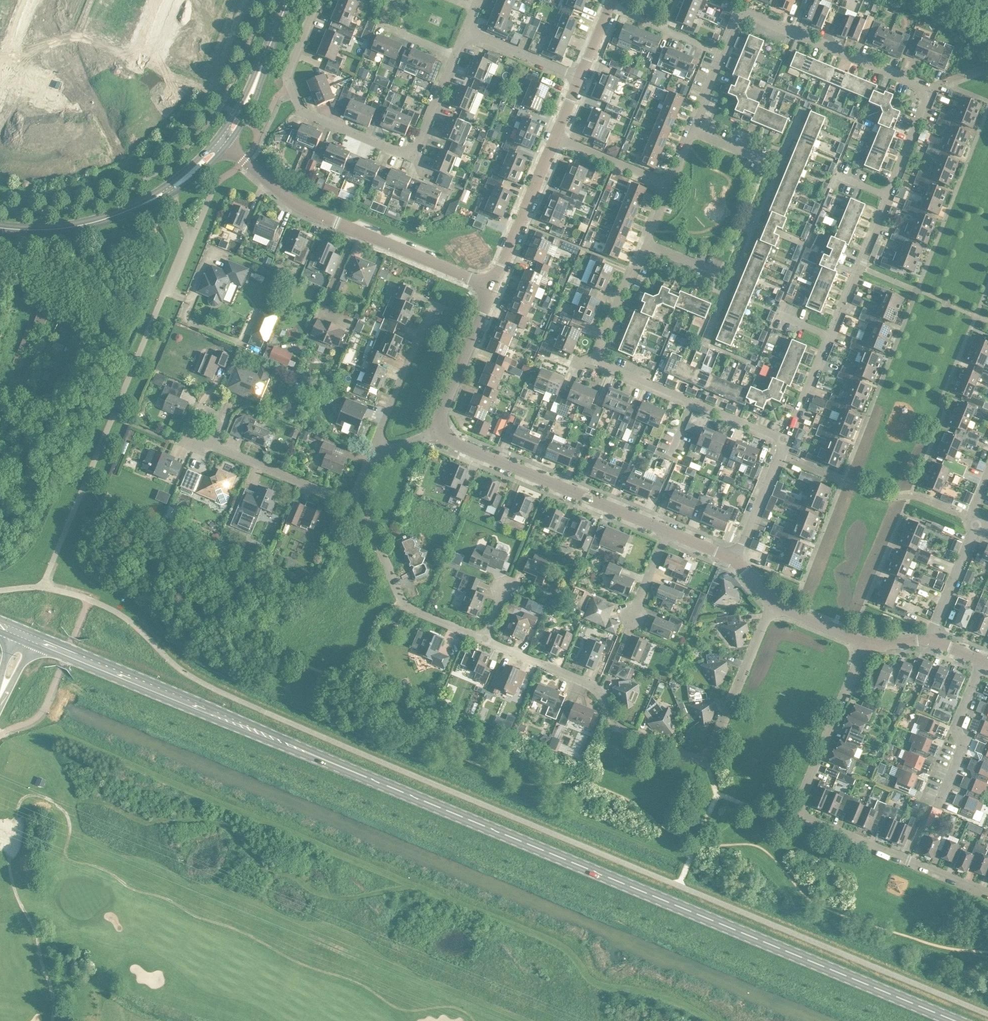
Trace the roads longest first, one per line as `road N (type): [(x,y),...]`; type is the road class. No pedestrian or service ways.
road 1 (primary): [(956,1020),(34,639)]
road 2 (residential): [(888,197),(928,91),(739,14),(688,127)]
road 3 (residential): [(773,607),(708,763),(618,727),(595,687),(481,637)]
road 4 (residential): [(987,892),(798,813),(866,644)]
road 5 (residential): [(318,0),(286,73),(303,113),(414,157),(453,60)]
road 6 (residential): [(490,288),(285,199),(221,142)]
road 7 (tertiary): [(666,529),(461,447),(439,430)]
road 8 (residential): [(639,242),(592,360),(692,403)]
road 9 (residential): [(481,637),(406,605),(353,502)]
road 10 (tertiary): [(0,224),(76,225),(169,190)]
road 11 (residential): [(370,456),(426,311),(442,306)]
road 12 (residential): [(201,438),(353,502)]
road 13 (tertiary): [(490,288),(555,137)]
road 14 (tertiary): [(221,142),(289,0)]
road 15 (tertiary): [(439,430),(437,415),(490,288)]
road 16 (residential): [(829,337),(888,197)]
road 17 (residential): [(940,800),(984,658)]
road 18 (residential): [(739,559),(786,438)]
road 19 (residential): [(581,75),(467,28)]

